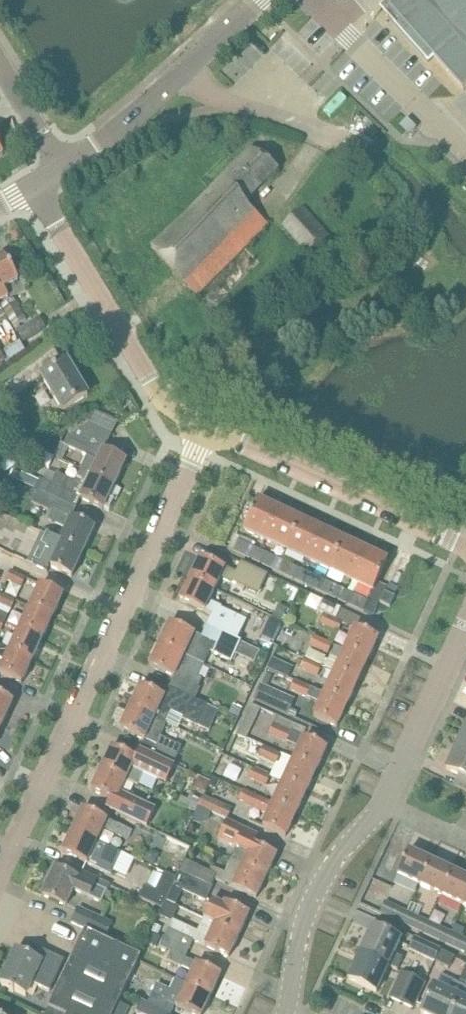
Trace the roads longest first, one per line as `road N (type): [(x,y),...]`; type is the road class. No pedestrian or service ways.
road 1 (residential): [(0,864),(210,432)]
road 2 (residential): [(210,432),(178,417),(32,187)]
road 3 (residential): [(465,550),(210,432)]
road 4 (tertiary): [(58,172),(260,0)]
road 5 (unclassified): [(290,1013),(303,925),(317,890),(338,855),(387,809)]
road 6 (unclassified): [(465,150),(315,0)]
road 7 (unclassified): [(387,809),(465,641)]

